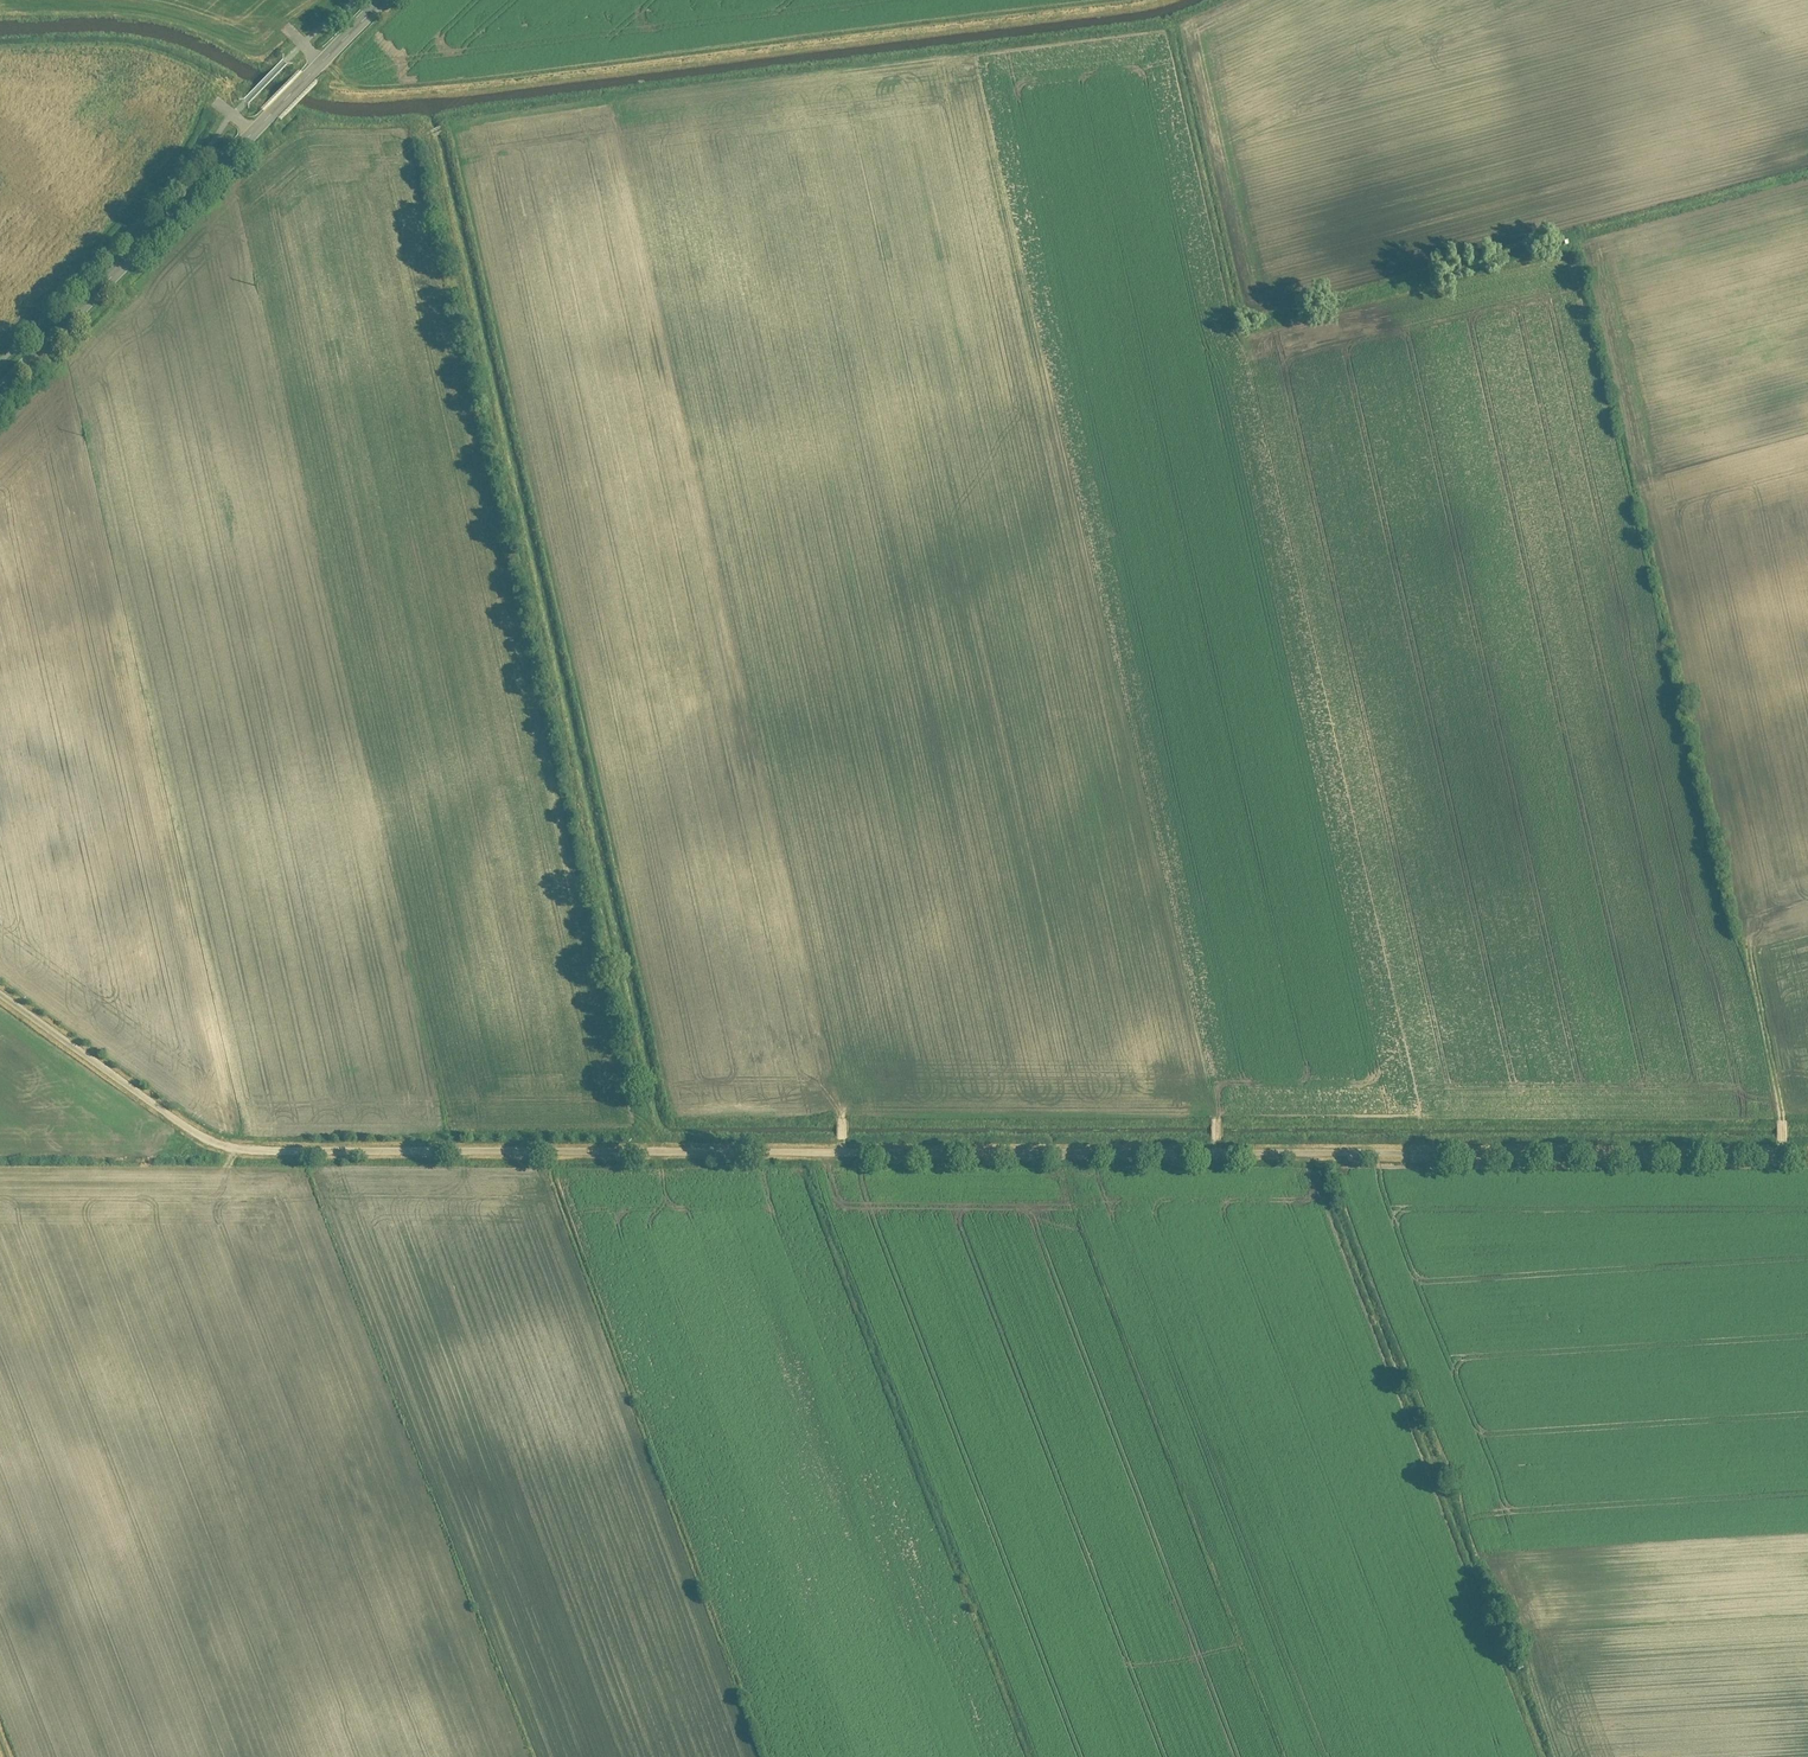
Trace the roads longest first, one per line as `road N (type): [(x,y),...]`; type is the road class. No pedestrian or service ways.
road 1 (residential): [(1807,1152),(252,1150),(174,1115),(0,992)]
road 2 (tertiary): [(383,0),(0,386)]

